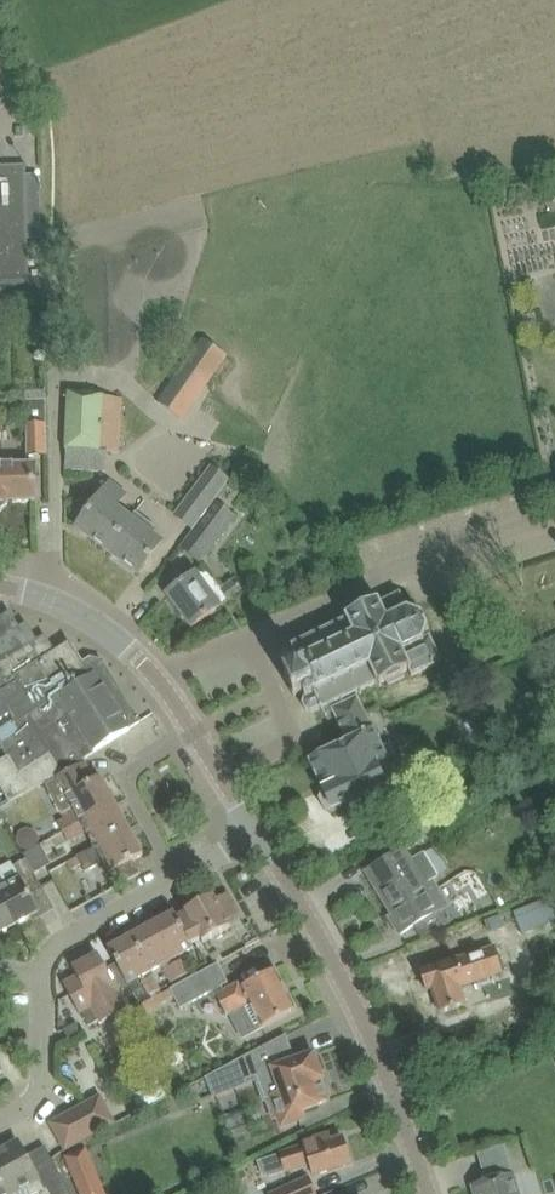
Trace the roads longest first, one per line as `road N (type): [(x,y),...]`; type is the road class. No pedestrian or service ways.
road 1 (tertiary): [(255,832),(347,985),(430,1193)]
road 2 (residential): [(0,1127),(31,1103),(44,1071),(50,951),(177,877)]
road 3 (tertiary): [(0,586),(50,598),(107,629),(156,677),(195,733)]
road 4 (residential): [(177,877),(131,782),(140,767),(195,733)]

